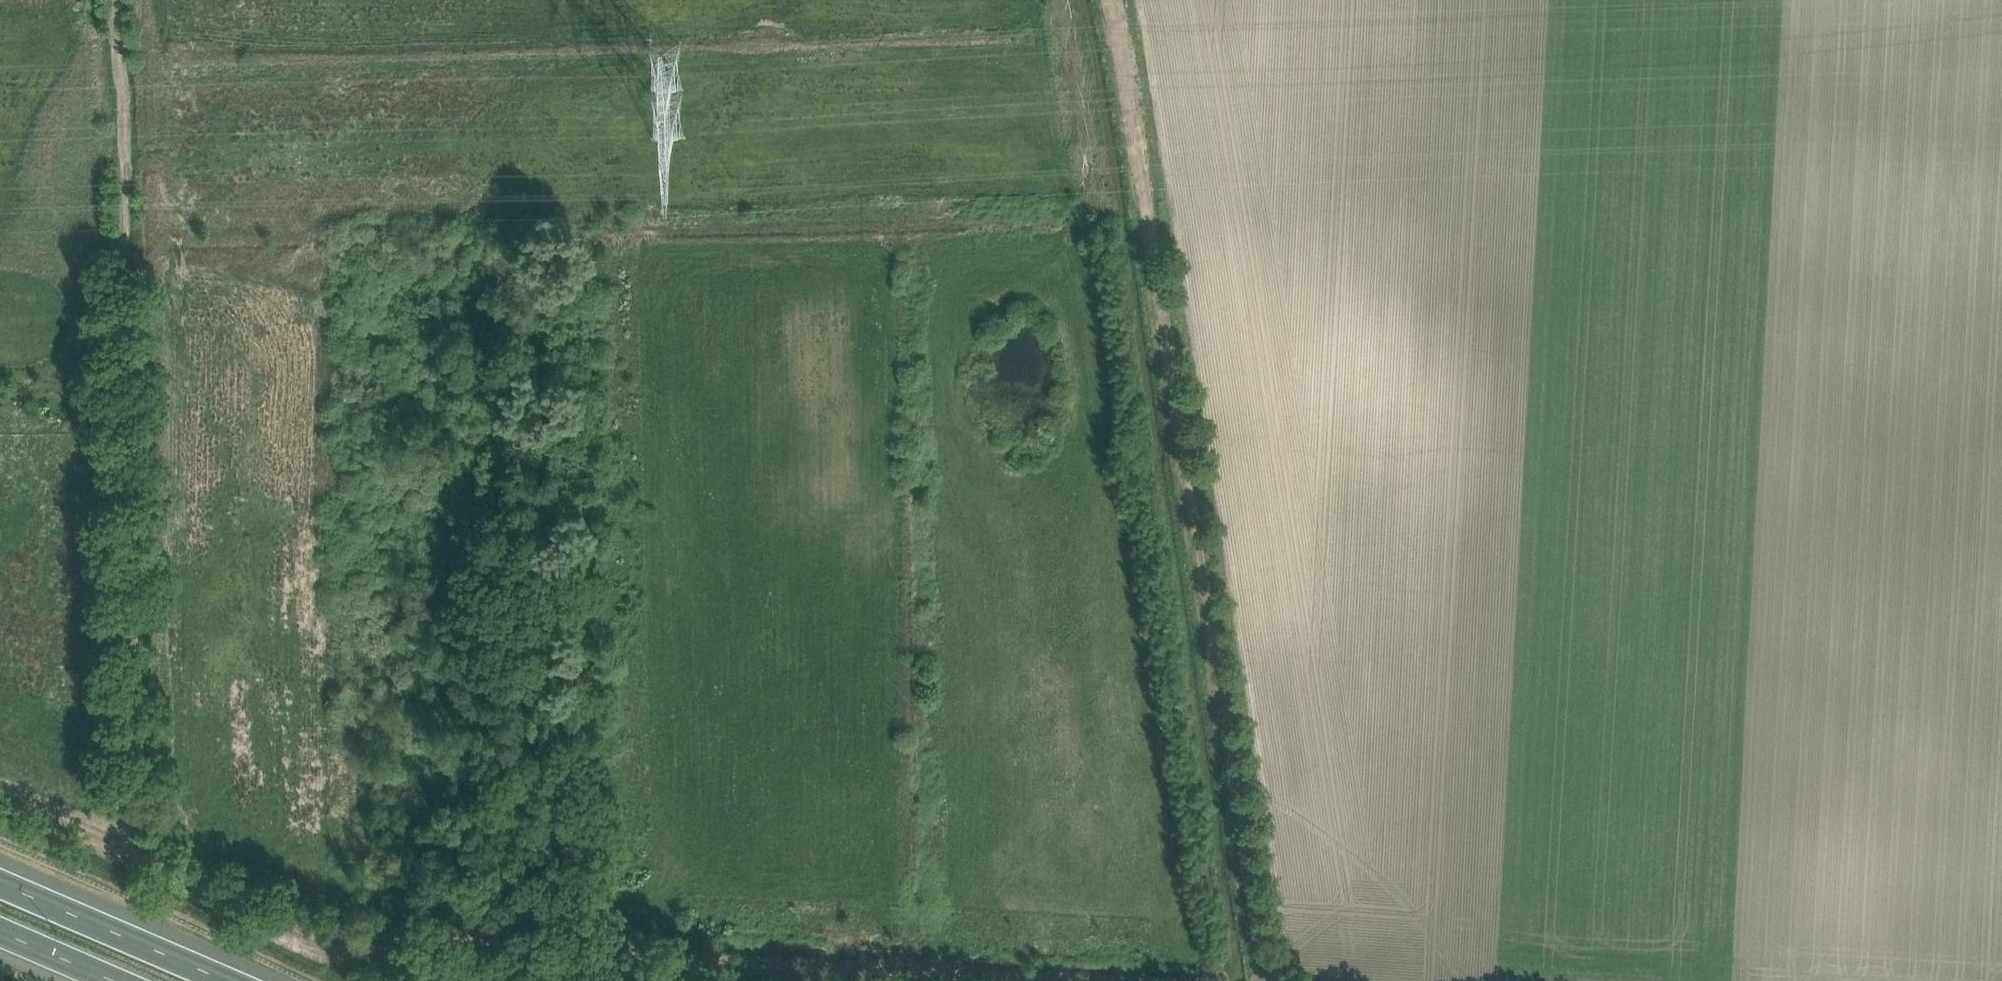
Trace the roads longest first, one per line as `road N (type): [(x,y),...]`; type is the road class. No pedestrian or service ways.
road 1 (track): [(1269,980),(1105,0)]
road 2 (track): [(879,980),(312,939),(139,849),(0,791)]
road 3 (track): [(116,0),(139,849)]
road 4 (motorway): [(263,980),(0,868)]
road 5 (motorway): [(0,923),(133,980)]

